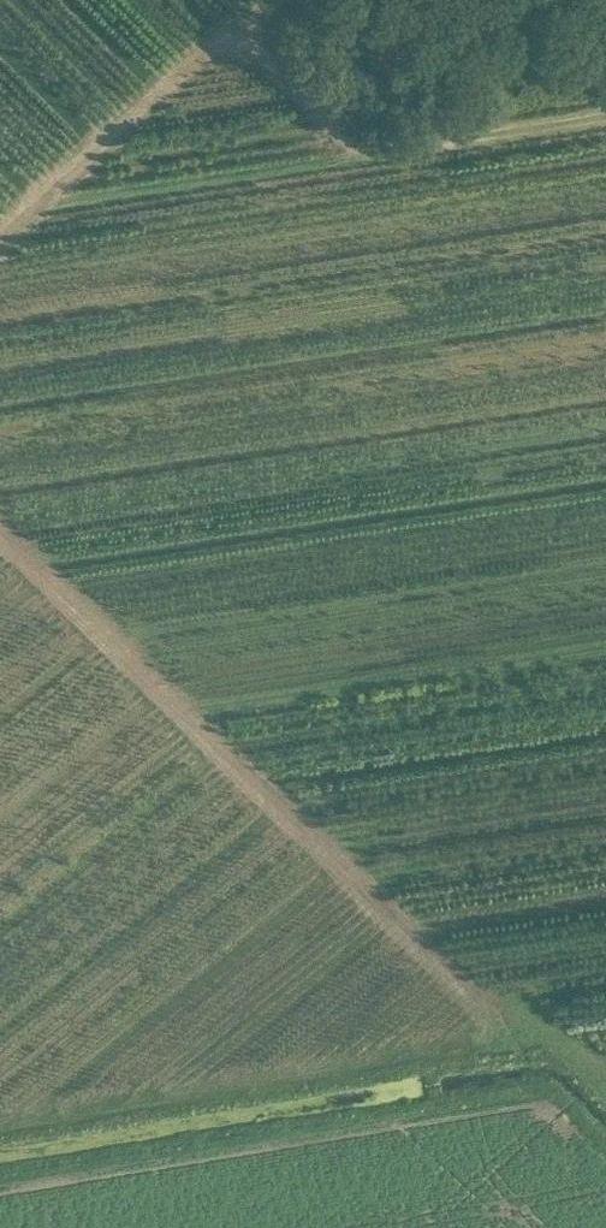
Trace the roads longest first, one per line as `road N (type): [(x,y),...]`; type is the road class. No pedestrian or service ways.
road 1 (track): [(0,504),(301,823),(535,1056)]
road 2 (track): [(535,1056),(0,1138)]
road 3 (track): [(282,0),(240,30),(232,67),(0,245)]

